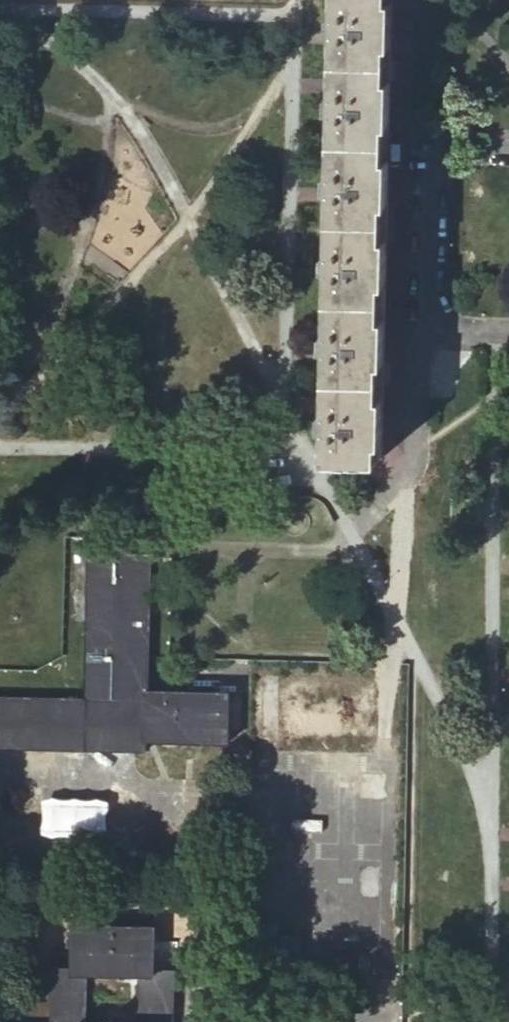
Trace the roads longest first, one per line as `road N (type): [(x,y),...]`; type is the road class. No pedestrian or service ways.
road 1 (unclassified): [(508,149),(458,148),(434,168),(425,298),(443,327),(508,336)]

